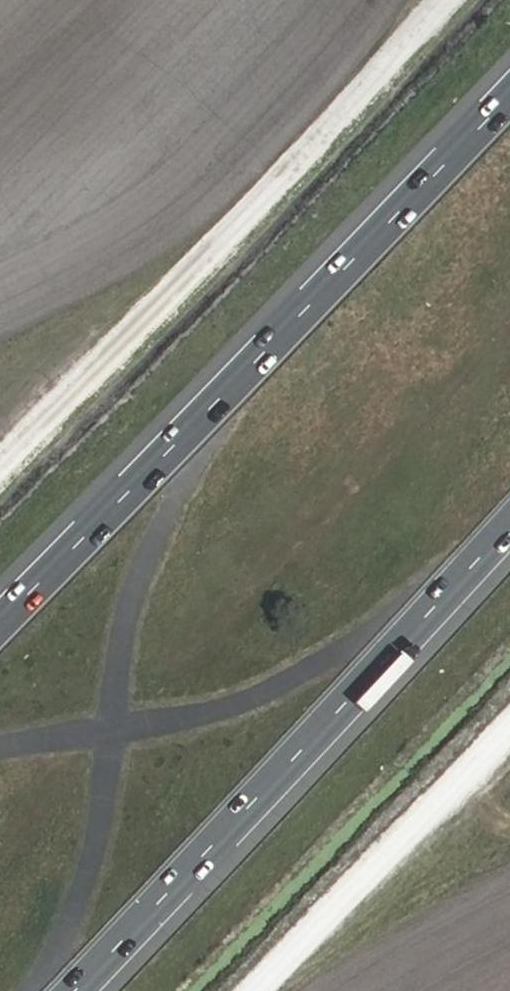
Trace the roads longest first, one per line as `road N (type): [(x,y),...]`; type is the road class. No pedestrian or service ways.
road 1 (motorway): [(509,91),(0,621)]
road 2 (track): [(435,0),(0,456)]
road 3 (motorway): [(81,990),(310,758),(509,534)]
road 4 (track): [(265,990),(509,740)]

